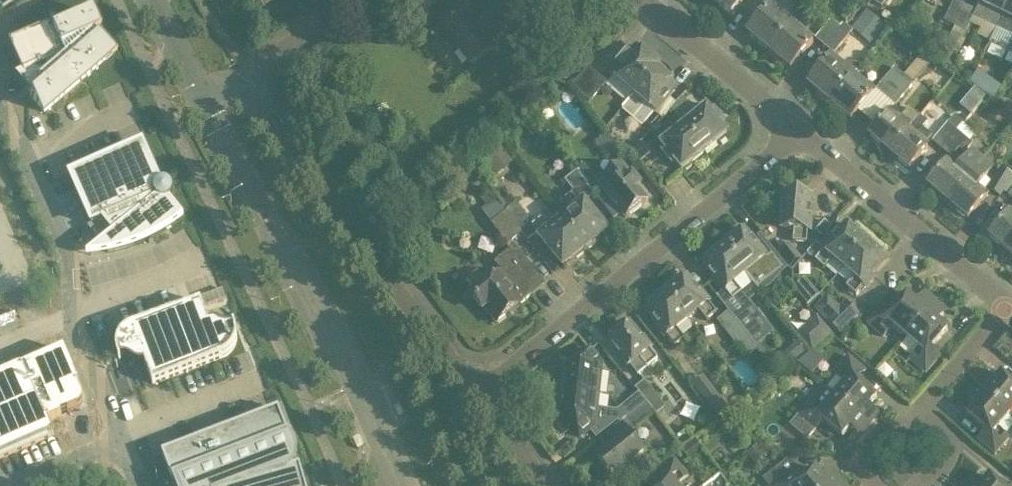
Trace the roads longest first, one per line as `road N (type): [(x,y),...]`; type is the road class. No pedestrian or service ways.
road 1 (residential): [(476,394),(800,132)]
road 2 (residential): [(476,394),(243,89)]
road 3 (unclassified): [(0,110),(67,247),(71,323),(125,445)]
road 4 (residential): [(1004,311),(998,298),(800,132)]
road 5 (residential): [(800,132),(643,0)]
road 6 (residential): [(243,89),(253,71),(356,0)]
road 7 (residential): [(1004,311),(923,409)]

